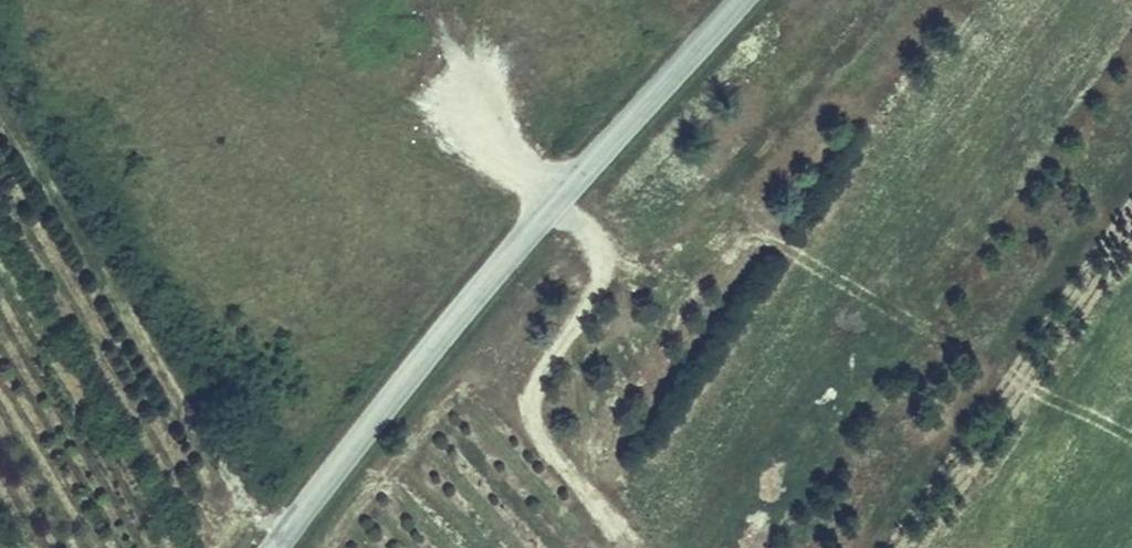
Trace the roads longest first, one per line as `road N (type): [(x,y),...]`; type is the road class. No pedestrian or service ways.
road 1 (tertiary): [(270,547),(481,287),(736,0)]

